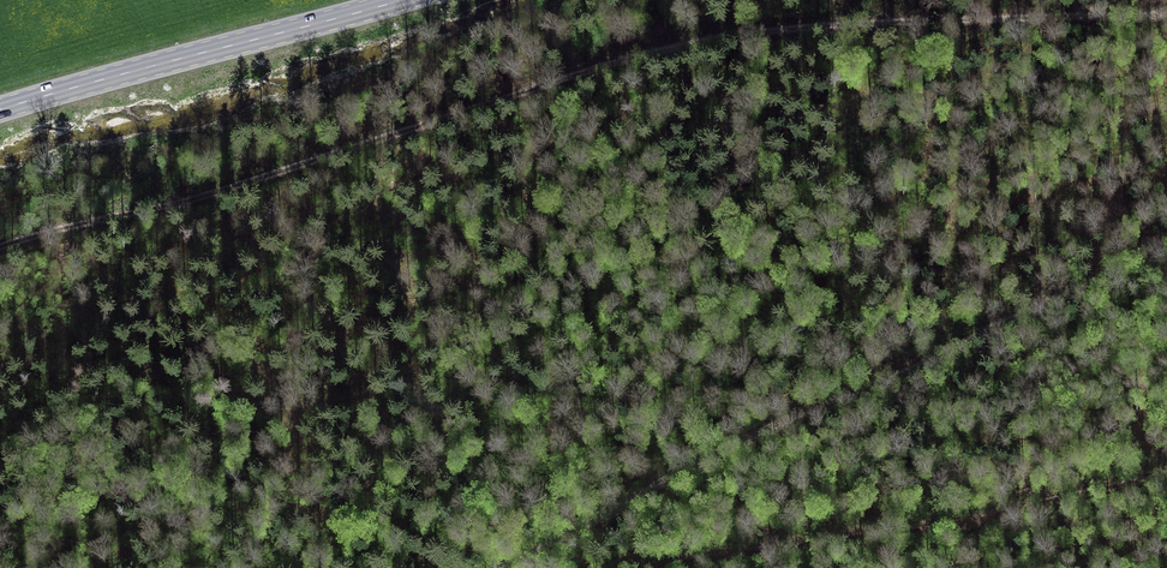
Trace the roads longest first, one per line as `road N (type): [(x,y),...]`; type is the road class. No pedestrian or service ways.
road 1 (track): [(0,247),(184,204),(635,62),(761,35),(914,21),(1166,18)]
road 2 (track): [(1166,237),(505,567)]
road 3 (track): [(1166,472),(972,520),(633,567)]
road 4 (primary): [(392,0),(0,113)]

